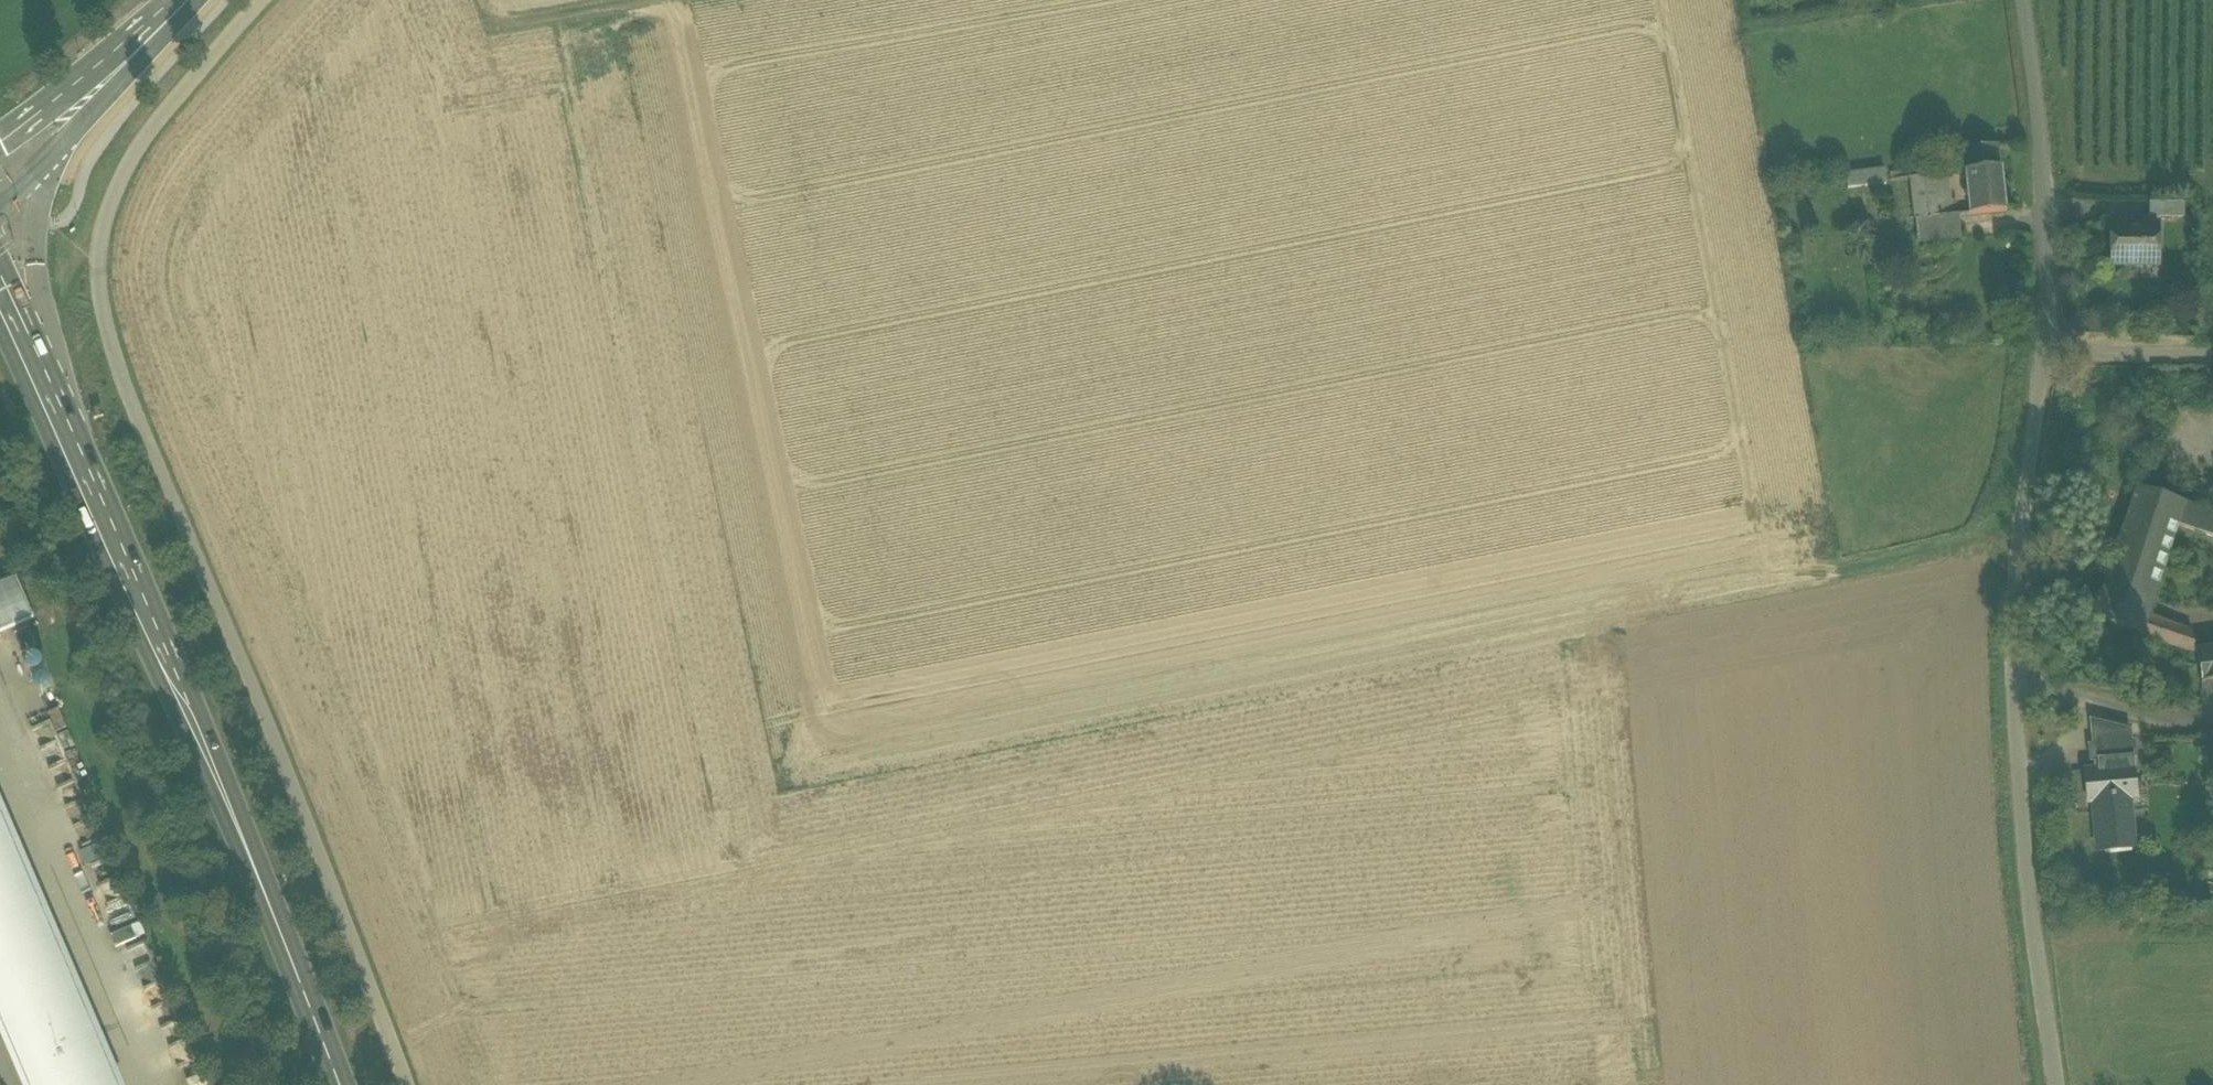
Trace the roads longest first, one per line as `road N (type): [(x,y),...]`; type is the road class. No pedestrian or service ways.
road 1 (primary): [(342,1084),(55,400)]
road 2 (residential): [(2054,1084),(2024,837),(2012,630),(2037,356)]
road 3 (residential): [(2037,356),(2047,159),(2024,0)]
road 4 (tertiary): [(55,400),(39,293),(41,229),(74,134)]
road 5 (tertiary): [(172,0),(0,142)]
road 6 (tertiary): [(74,134),(199,0)]
road 7 (track): [(491,0),(503,26),(649,0)]
road 8 (residential): [(2037,356),(2212,358)]
road 9 (primary): [(55,400),(0,287)]

